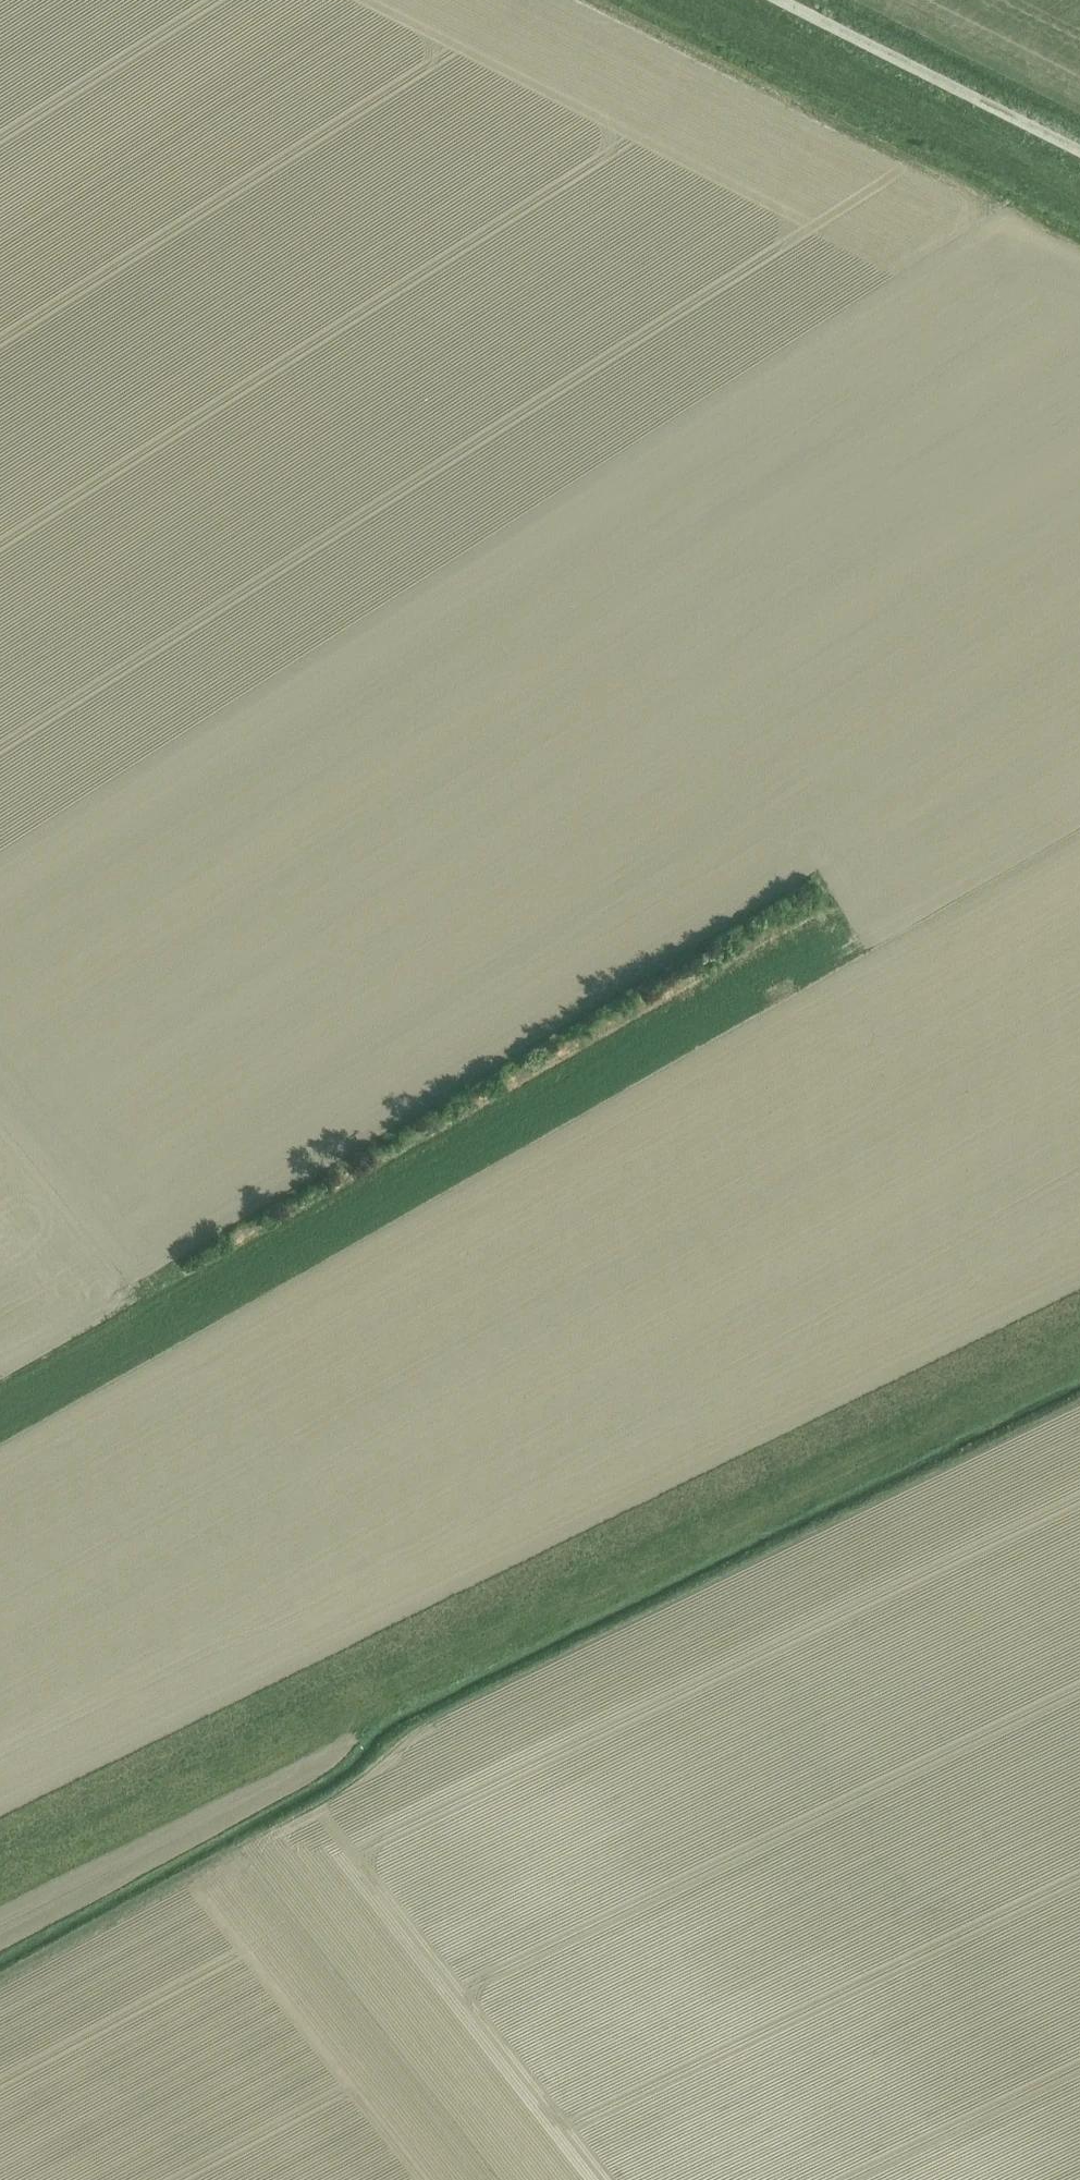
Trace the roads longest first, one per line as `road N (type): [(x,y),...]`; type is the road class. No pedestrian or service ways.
road 1 (unclassified): [(1079,149),(785,0)]

